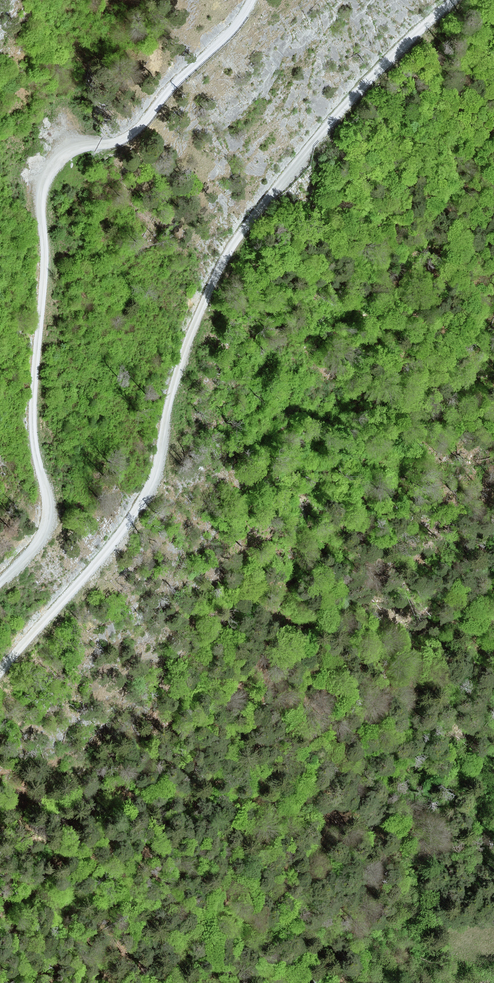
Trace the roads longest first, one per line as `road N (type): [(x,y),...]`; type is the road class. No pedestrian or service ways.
road 1 (track): [(0,673),(141,507),(190,339),(226,255),(339,114),(454,0)]
road 2 (track): [(251,0),(147,120),(121,142),(70,152),(50,178),(41,202),(46,256),(32,430),(52,514),(42,540),(0,582)]

